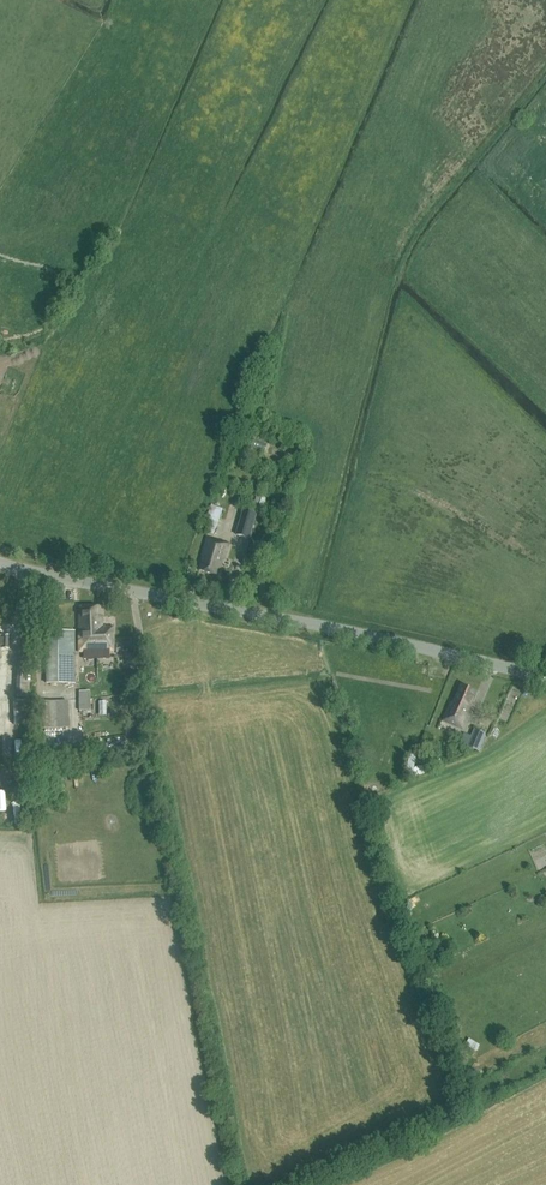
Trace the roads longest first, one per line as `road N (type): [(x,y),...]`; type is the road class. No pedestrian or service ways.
road 1 (unclassified): [(545,677),(0,562)]

